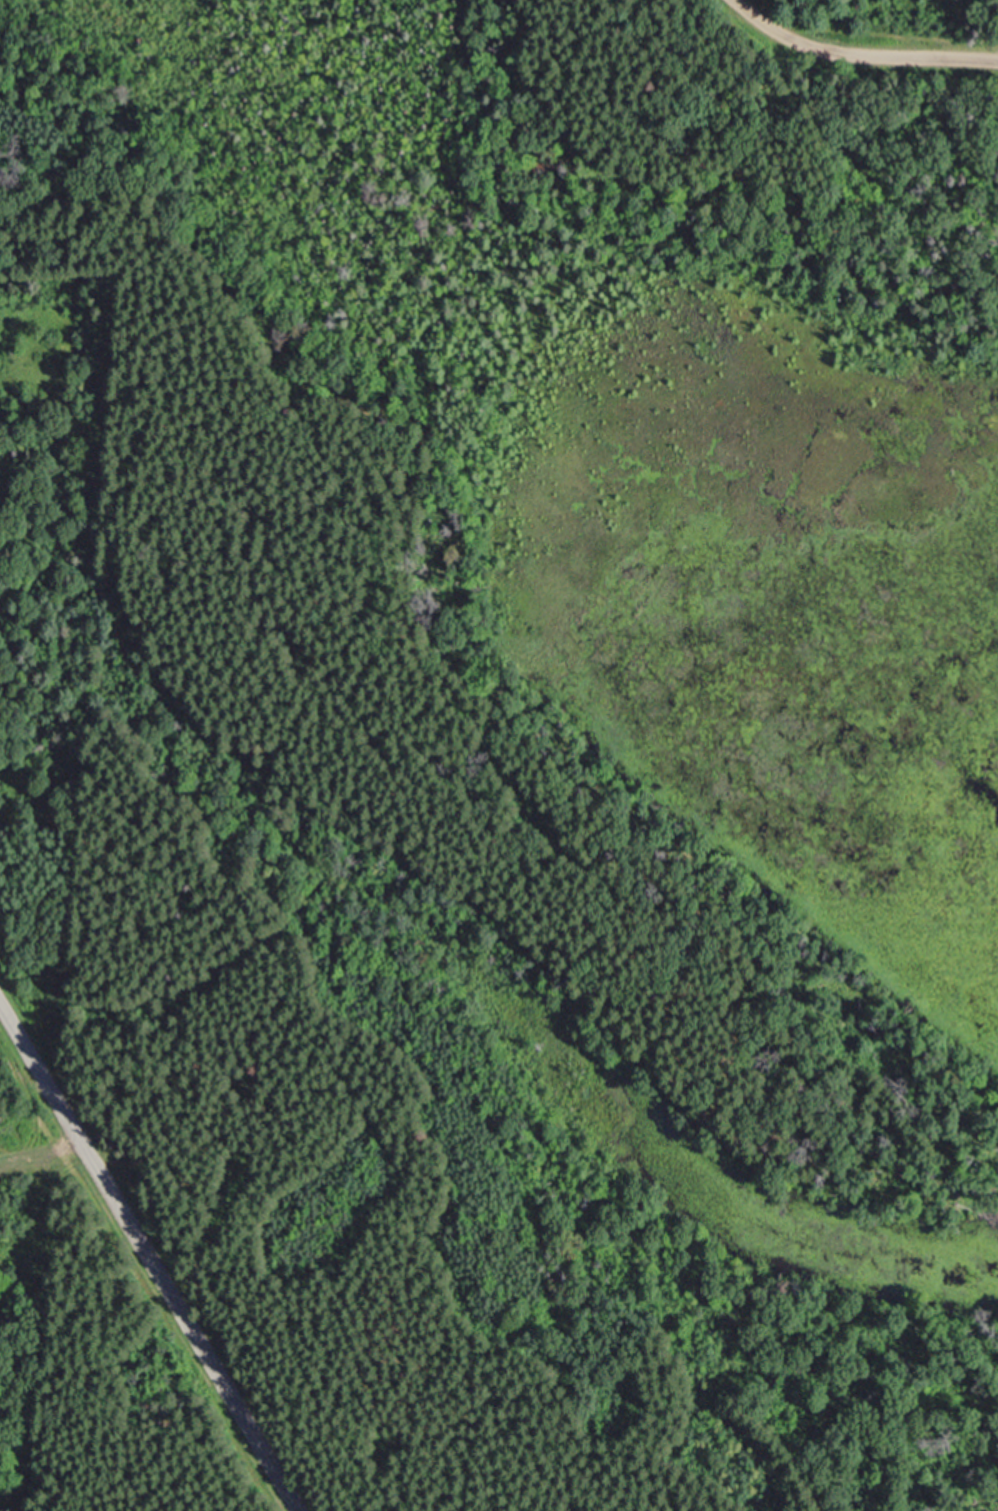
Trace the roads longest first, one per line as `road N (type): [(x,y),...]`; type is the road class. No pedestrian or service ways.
road 1 (tertiary): [(299,1510),(0,1001)]

